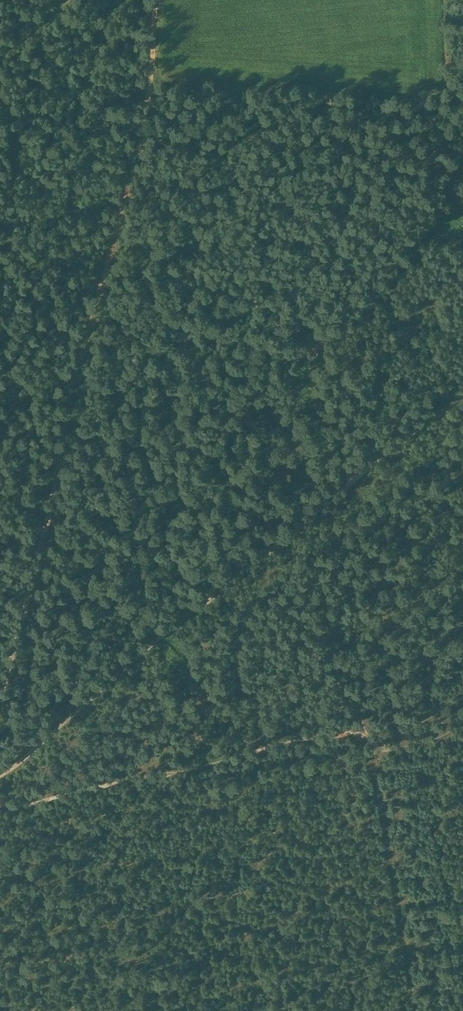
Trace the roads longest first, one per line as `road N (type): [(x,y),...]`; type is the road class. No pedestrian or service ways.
road 1 (track): [(0,779),(462,385)]
road 2 (track): [(156,0),(149,100),(128,165),(117,267),(44,545)]
road 3 (track): [(462,723),(442,738),(387,750),(348,734),(0,805)]
road 4 (track): [(376,747),(419,1010)]
road 5 (track): [(44,545),(0,715)]
road 6 (track): [(0,415),(44,545)]

